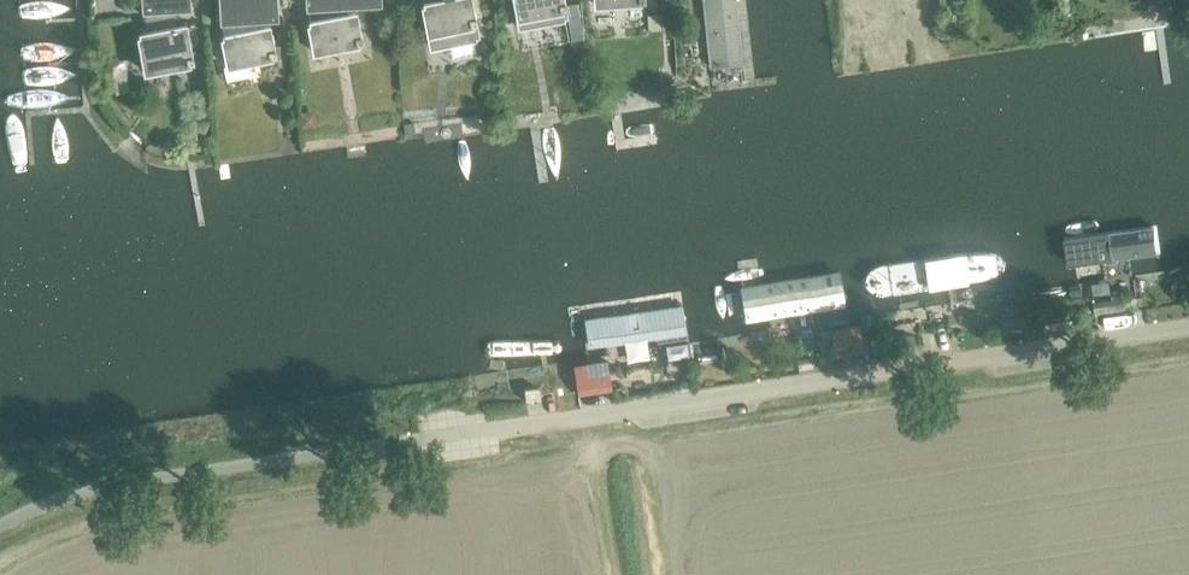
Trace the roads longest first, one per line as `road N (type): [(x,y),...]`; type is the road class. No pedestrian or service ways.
road 1 (residential): [(1188,328),(453,435)]

